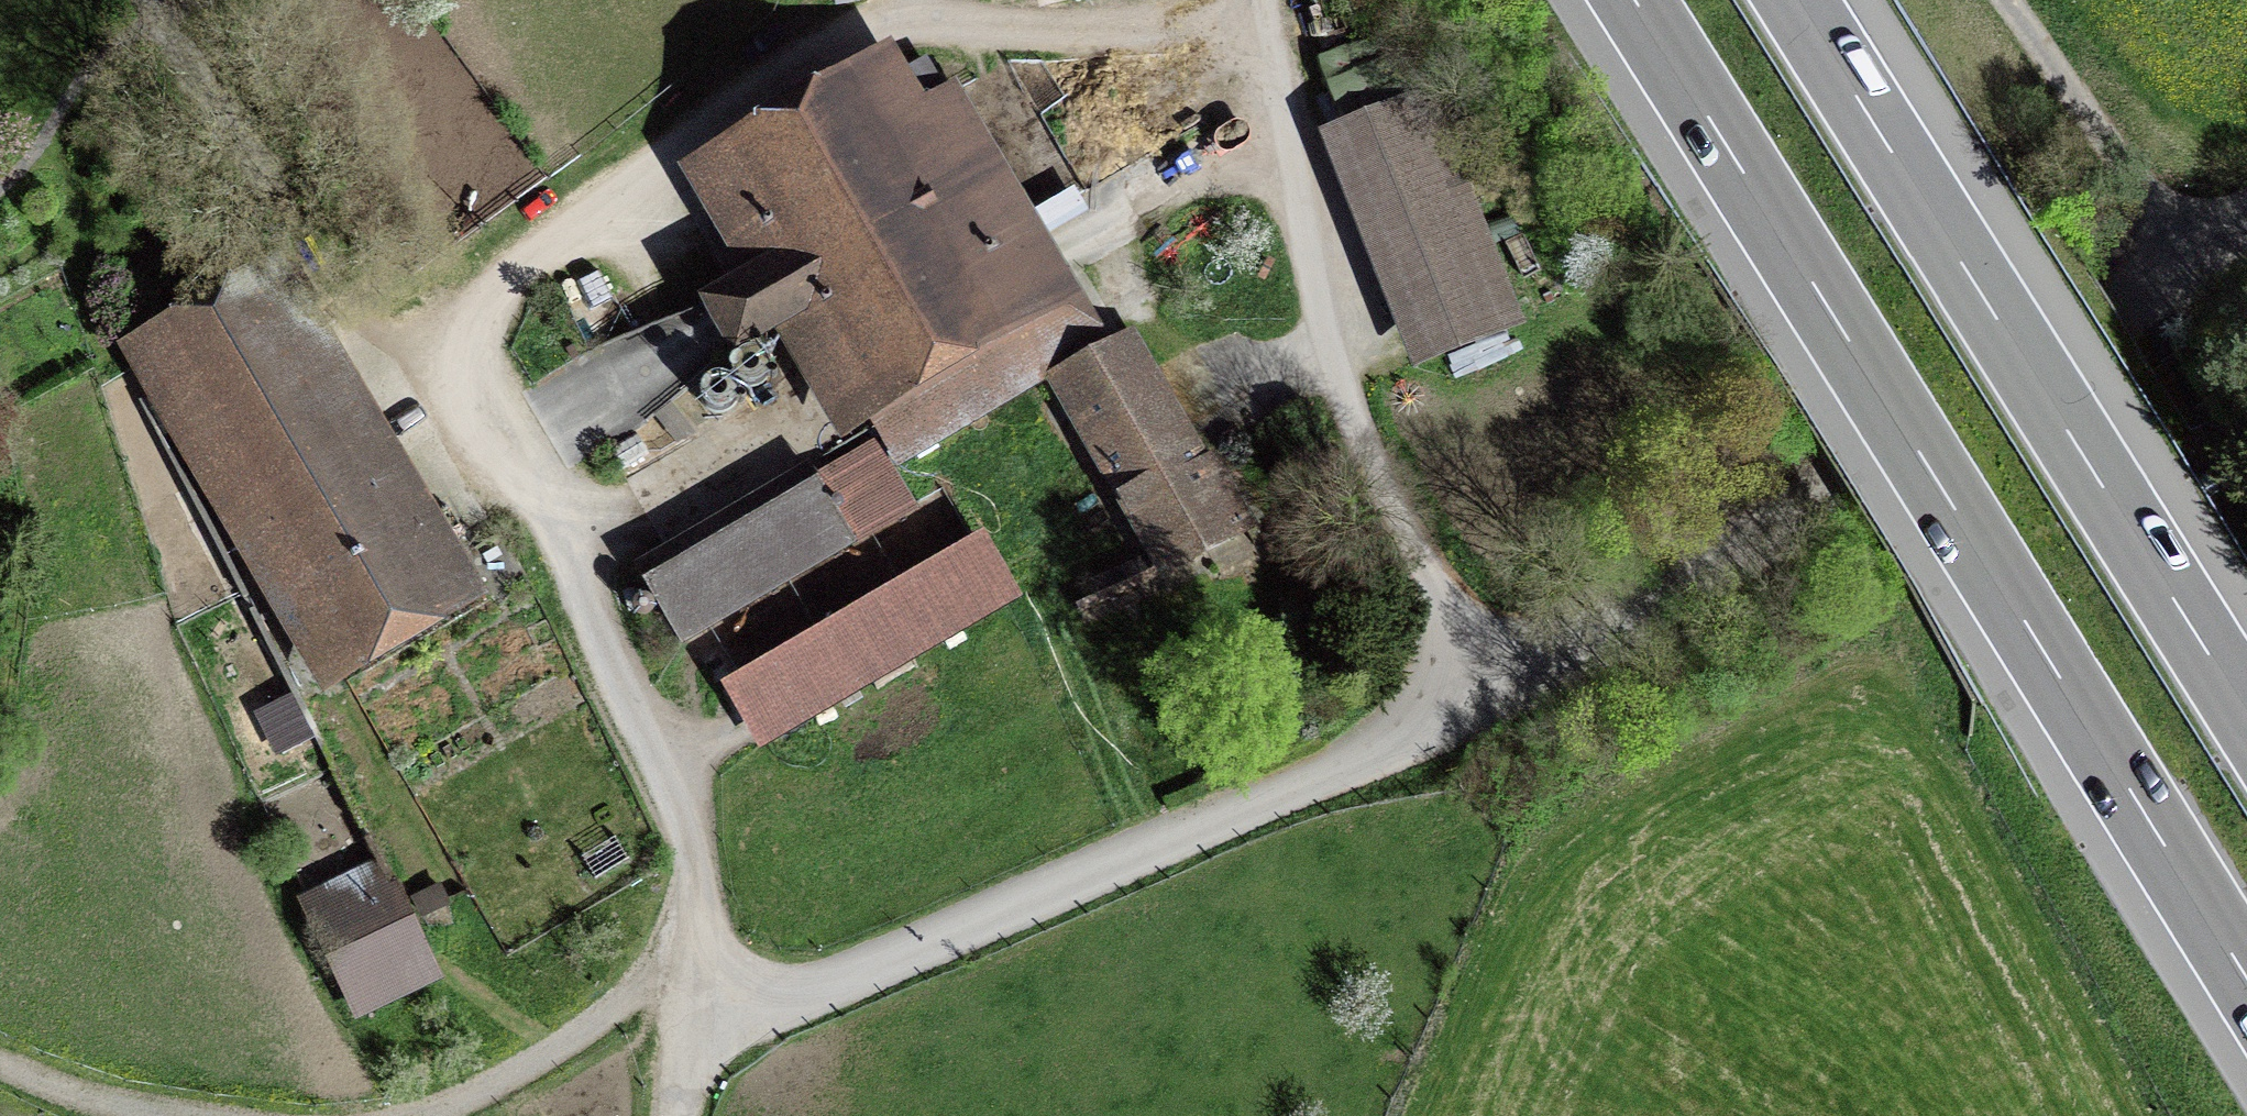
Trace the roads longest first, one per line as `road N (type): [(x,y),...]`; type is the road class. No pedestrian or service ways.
road 1 (track): [(1268,9),(1114,27),(930,26),(843,42),(774,74),(521,270),(488,307),(471,358),(482,397),(544,496),(685,823),(696,881),(688,1016)]
road 2 (motorway): [(1634,0),(2246,979)]
road 3 (unclassified): [(675,1115),(688,1016),(847,973),(1503,698)]
road 4 (motorway): [(2246,716),(1795,0)]
road 5 (unclassified): [(1503,698),(2198,259)]
road 6 (unclassified): [(1503,698),(1350,412),(1306,251),(1266,0)]
road 7 (track): [(151,0),(361,321),(390,339),(471,358)]
road 8 (track): [(696,956),(561,1045),(414,1115)]
road 9 (unclassified): [(2198,259),(2011,1)]
road 10 (track): [(171,1115),(122,1107),(0,1060)]

